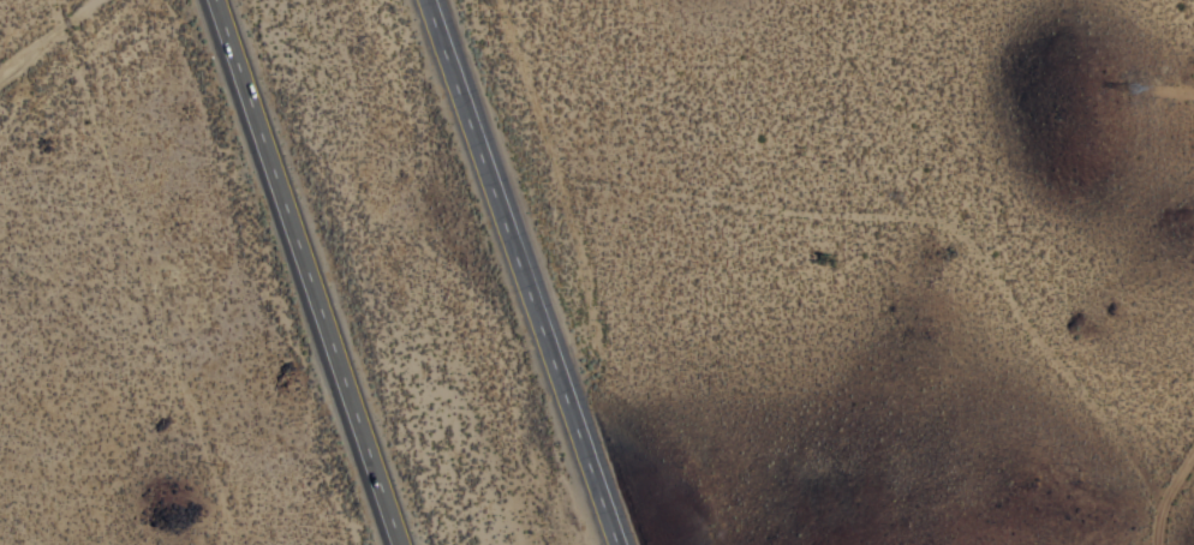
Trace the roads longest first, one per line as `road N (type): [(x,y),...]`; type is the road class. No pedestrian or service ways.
road 1 (trunk): [(630,544),(432,0)]
road 2 (trunk): [(220,0),(407,544)]
road 3 (track): [(0,82),(101,0)]

